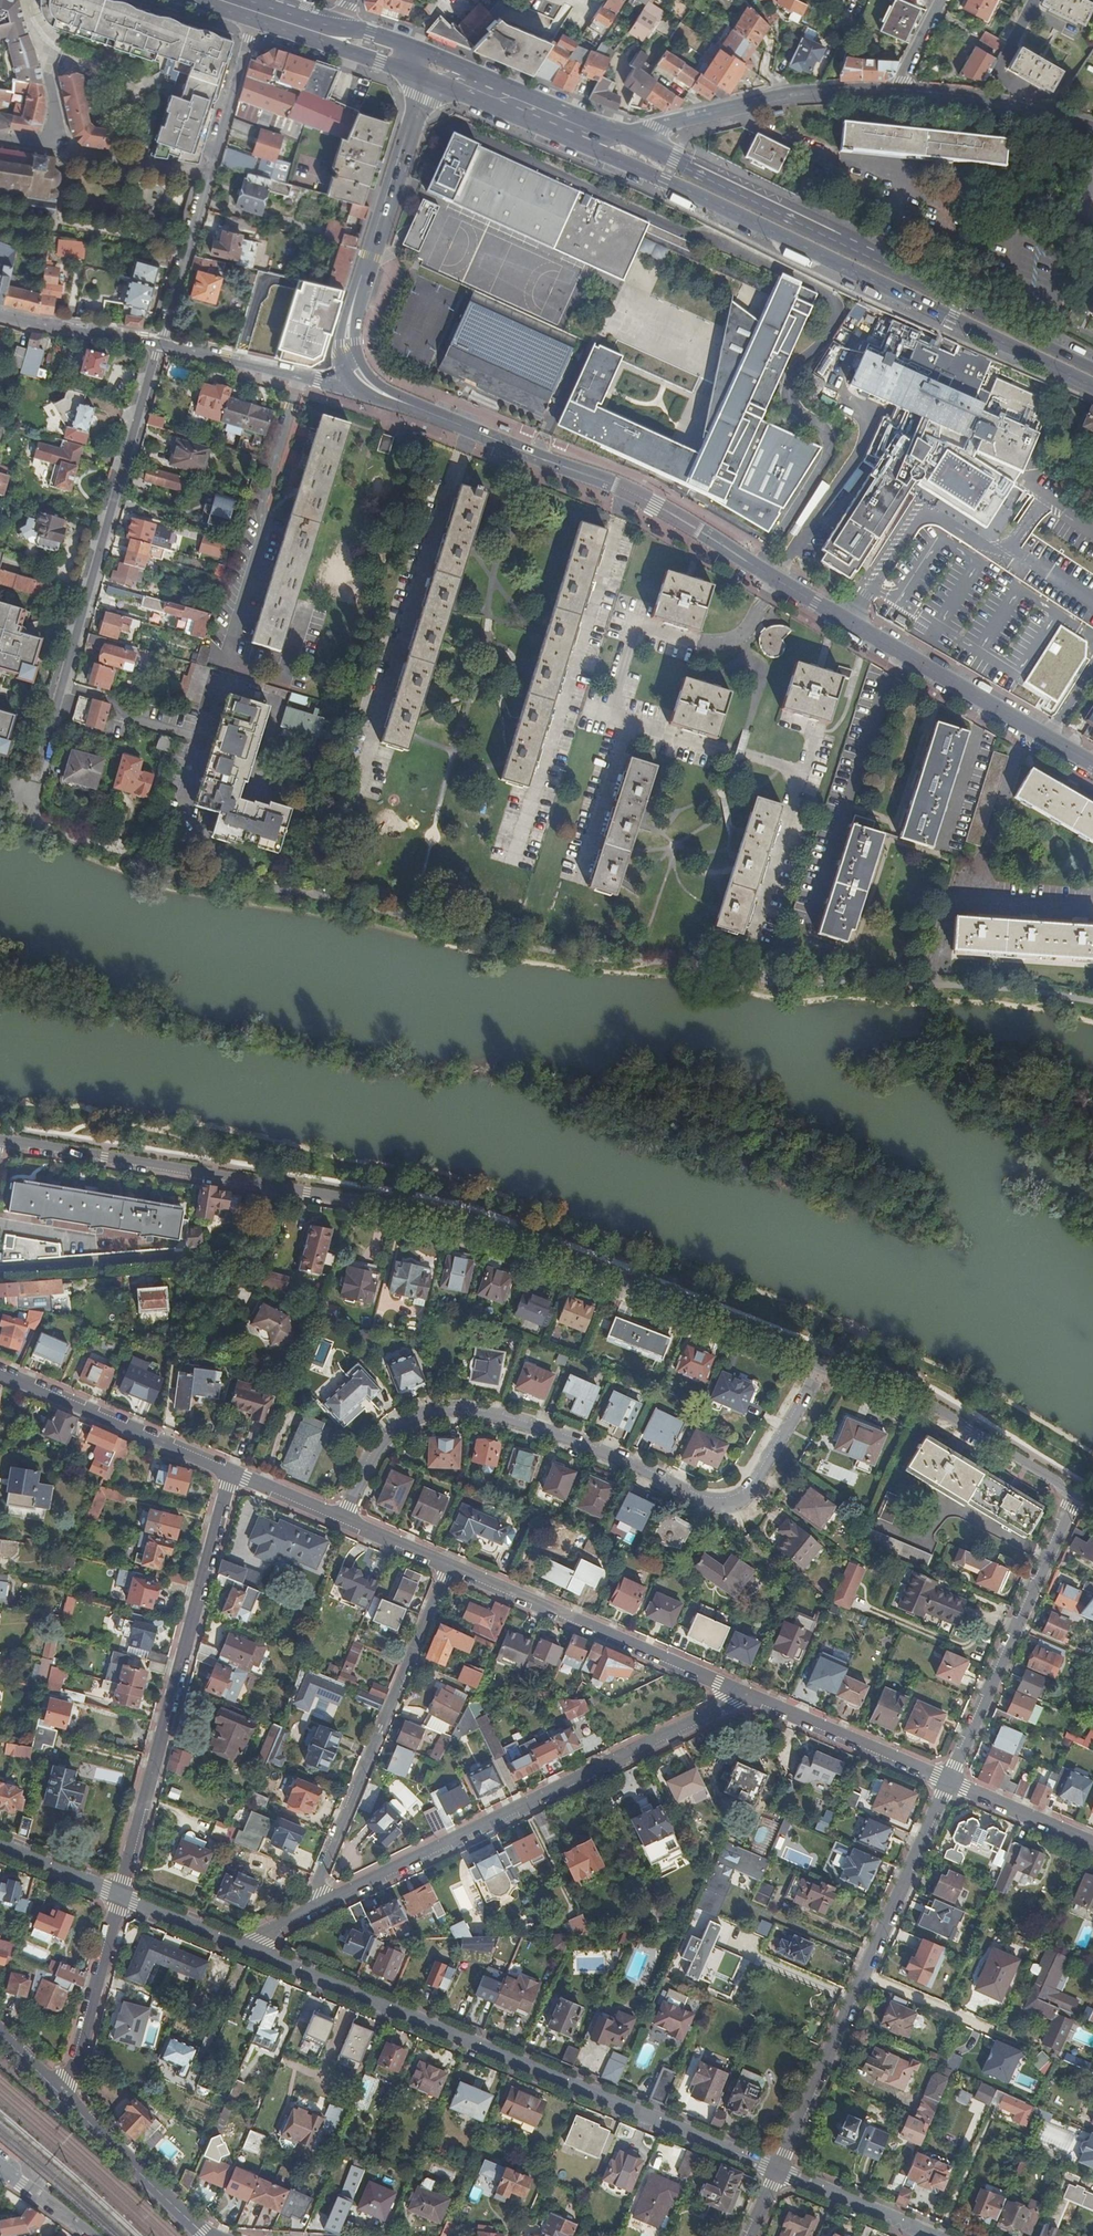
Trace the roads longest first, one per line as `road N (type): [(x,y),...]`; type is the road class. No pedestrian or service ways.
road 1 (residential): [(820,1365),(443,1216),(0,1140)]
road 2 (tertiary): [(1092,764),(653,503),(381,393),(357,373)]
road 3 (residential): [(820,1365),(753,1486),(725,1504),(704,1504),(529,1426),(445,1413),(394,1434),(374,1455),(344,1523)]
road 4 (tertiary): [(779,2171),(243,1950)]
road 5 (primary): [(581,130),(605,153),(1092,387)]
road 6 (primary): [(1092,365),(630,136)]
road 7 (residential): [(748,1696),(303,1919)]
road 8 (unclassified): [(160,344),(33,769)]
road 9 (residential): [(230,1475),(120,1897)]
road 10 (residential): [(949,1783),(779,2171)]
road 11 (residential): [(450,1569),(303,1919)]
road 12 (residential): [(255,20),(160,344)]
road 13 (residential): [(748,1696),(450,1569)]
road 14 (residential): [(1074,1497),(949,1783)]
road 15 (residential): [(1074,1497),(917,1396),(820,1365)]
road 16 (residential): [(630,136),(791,95),(898,92)]
road 17 (residential): [(230,1475),(0,1373)]
road 18 (tertiary): [(357,373),(348,321),(402,152)]
road 19 (residential): [(949,1783),(748,1696)]
road 20 (residential): [(120,1897),(64,2098)]
road 21 (tertiary): [(160,344),(317,381),(357,373)]
road 22 (residential): [(64,2098),(207,2235)]
road 23 (residential): [(898,92),(1092,129)]
road 24 (residential): [(0,1274),(187,1260)]
road 25 (primary): [(255,20),(425,80)]
road 26 (tertiary): [(933,2235),(779,2171)]
road 27 (tertiary): [(0,316),(160,344)]
road 28 (primary): [(484,88),(458,65),(340,22)]
road 29 (residential): [(1092,1846),(949,1783)]
road 30 (tertiary): [(243,1950),(120,1897)]
road 31 (tertiary): [(120,1897),(0,1847)]
road 32 (residential): [(344,1523),(230,1475)]

